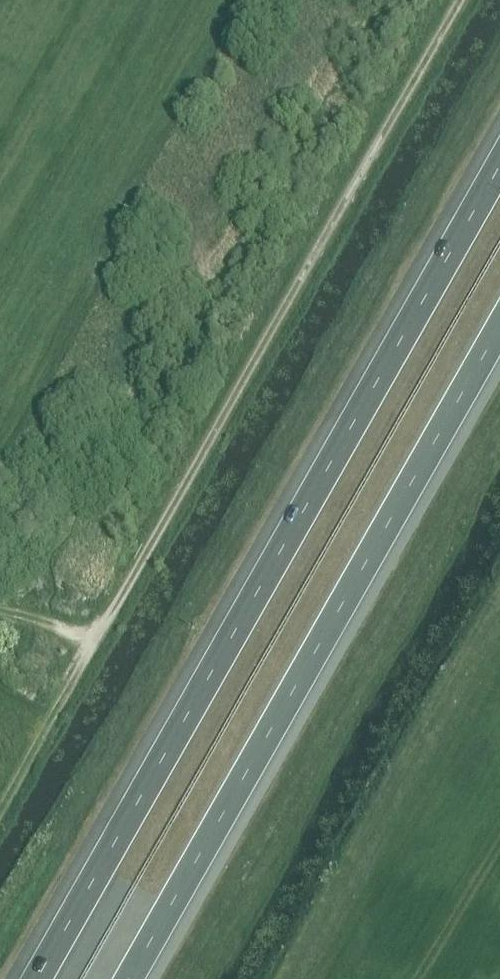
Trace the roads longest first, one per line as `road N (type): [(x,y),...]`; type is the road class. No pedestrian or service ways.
road 1 (motorway): [(499,163),(36,978)]
road 2 (unclassified): [(66,676),(448,0)]
road 3 (motorway): [(129,978),(499,328)]

